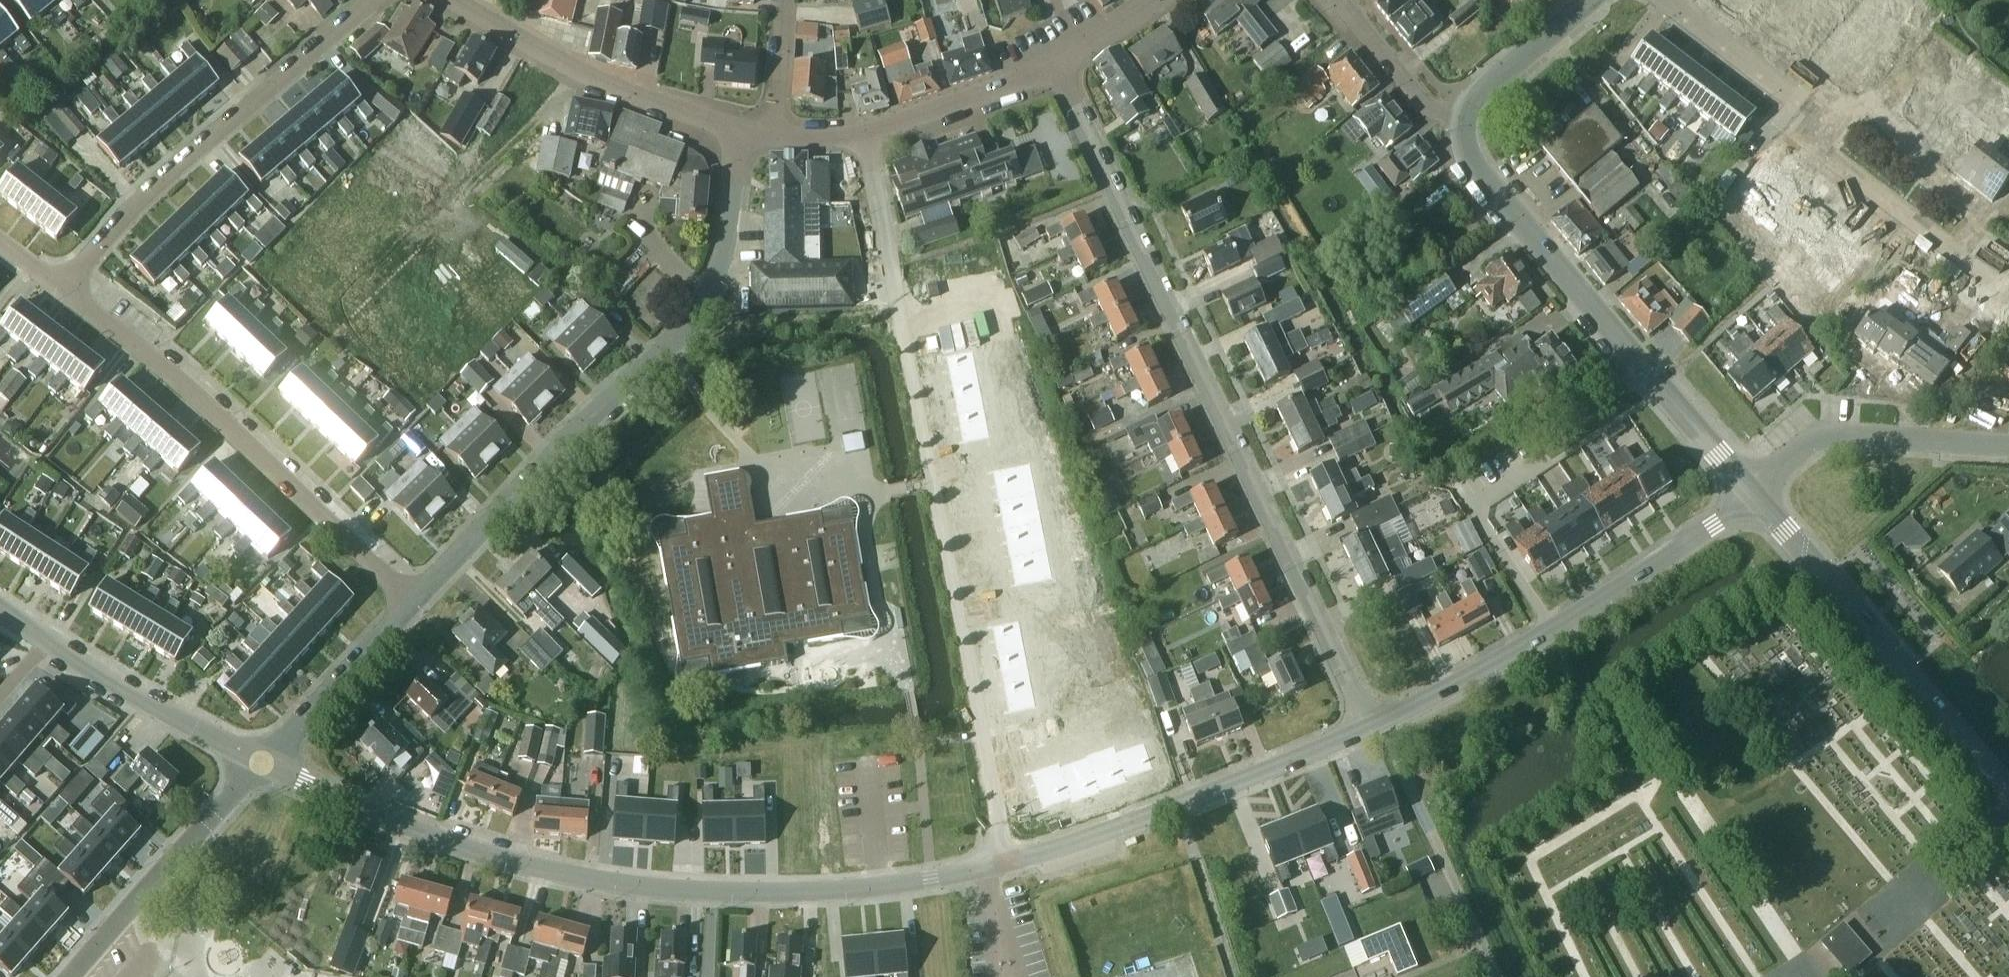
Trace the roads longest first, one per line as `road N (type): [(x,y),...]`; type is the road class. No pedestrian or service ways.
road 1 (residential): [(863,132),(1000,864)]
road 2 (residential): [(1378,723),(1116,202),(1056,63)]
road 3 (residential): [(415,601),(693,318),(727,241),(738,128)]
road 4 (secondary): [(1752,492),(1473,167),(1467,118)]
road 5 (tertiary): [(712,890),(647,886),(467,848),(261,763)]
road 6 (residential): [(415,601),(62,288)]
road 7 (residential): [(2004,286),(1829,156),(1793,95),(1671,0)]
road 8 (residential): [(62,288),(148,194),(373,0)]
road 9 (tertiary): [(1378,723),(1000,864)]
road 10 (secondary): [(2008,791),(1752,492)]
road 11 (residential): [(738,128),(623,89),(455,0)]
road 12 (tertiary): [(1000,864),(852,889),(712,890)]
road 13 (residential): [(71,976),(261,763)]
road 14 (residential): [(1498,976),(1378,723)]
road 15 (residential): [(2008,445),(1818,434),(1752,492)]
road 16 (tertiary): [(261,763),(42,637)]
road 17 (tertiary): [(1752,492),(1553,628)]
road 18 (residential): [(1553,628),(1469,502),(1533,463)]
road 19 (residential): [(261,763),(415,601)]
road 20 (residential): [(863,132),(1056,63)]
road 21 (tertiary): [(1553,628),(1378,723)]
road 22 (residential): [(1467,118),(1416,95),(1340,0)]
road 23 (secondary): [(1467,118),(1484,88),(1588,0)]
road 24 (residential): [(775,134),(785,0)]

